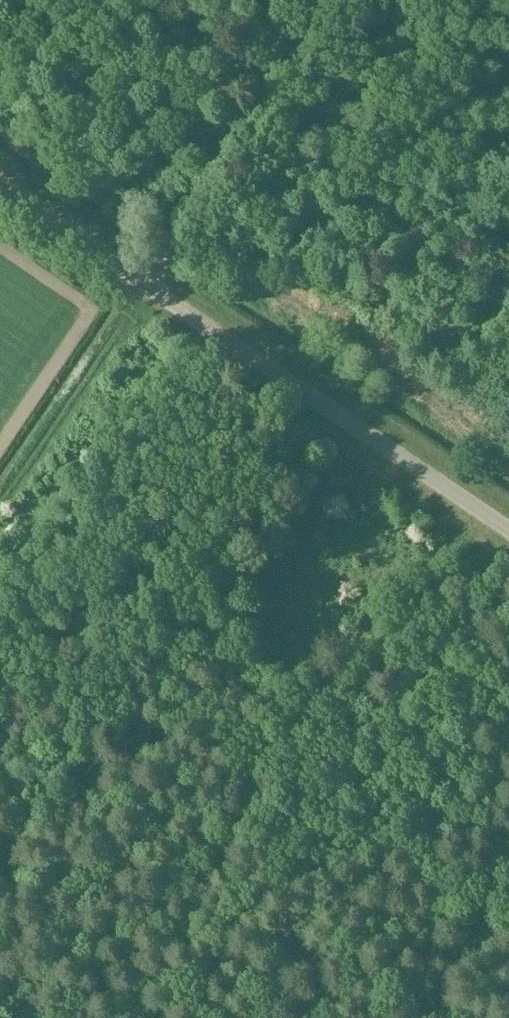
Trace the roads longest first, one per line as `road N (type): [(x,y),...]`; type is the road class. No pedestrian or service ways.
road 1 (track): [(0,517),(340,0)]
road 2 (unclassified): [(508,532),(0,189)]
road 3 (track): [(478,511),(452,546),(387,603),(266,784),(203,902),(169,1017)]
road 4 (track): [(0,28),(218,180),(508,329)]
road 5 (track): [(317,1017),(508,902)]

